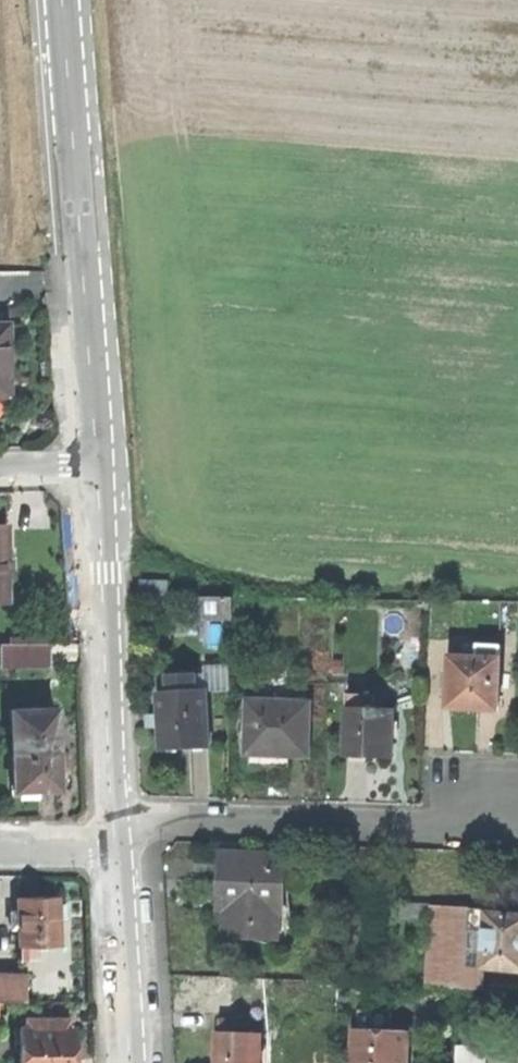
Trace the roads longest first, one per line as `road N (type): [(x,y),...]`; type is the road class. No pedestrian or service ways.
road 1 (residential): [(64,0),(100,470)]
road 2 (residential): [(114,820),(437,827),(471,817),(500,793)]
road 3 (residential): [(100,470),(114,820)]
road 4 (residential): [(115,844),(130,1062)]

